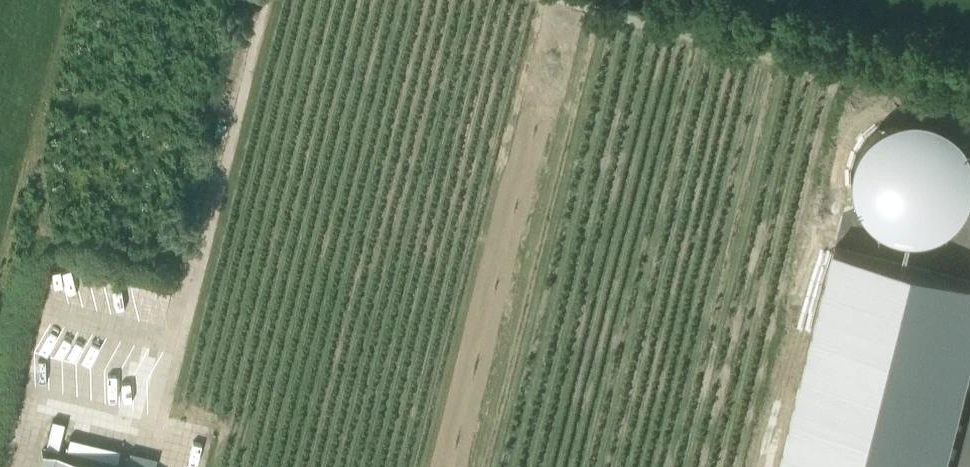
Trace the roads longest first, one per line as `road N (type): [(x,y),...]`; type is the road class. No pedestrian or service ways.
road 1 (track): [(266,0),(194,294),(179,310),(145,429)]
road 2 (track): [(703,0),(969,73)]

